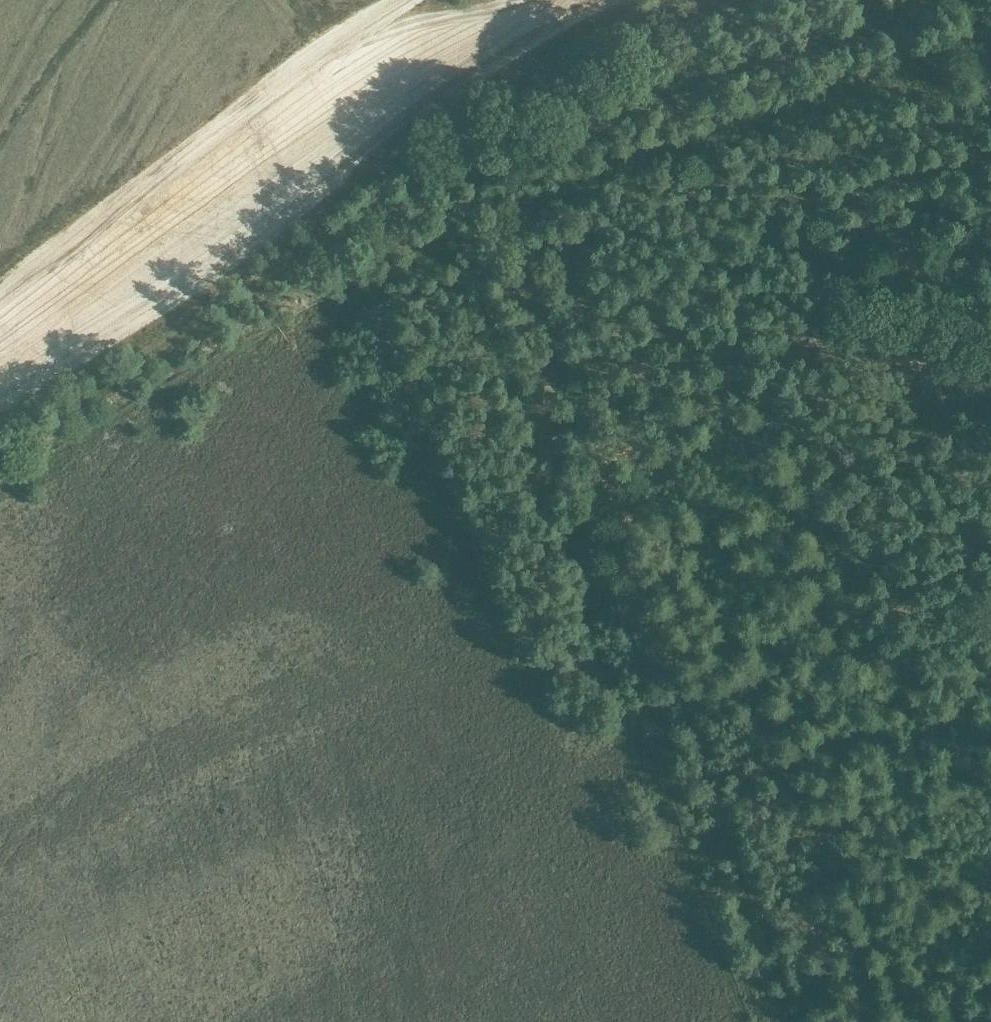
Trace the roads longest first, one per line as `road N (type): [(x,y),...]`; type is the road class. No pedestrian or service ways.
road 1 (track): [(803,1021),(517,257),(517,238),(534,203),(555,193),(630,187),(990,330)]

